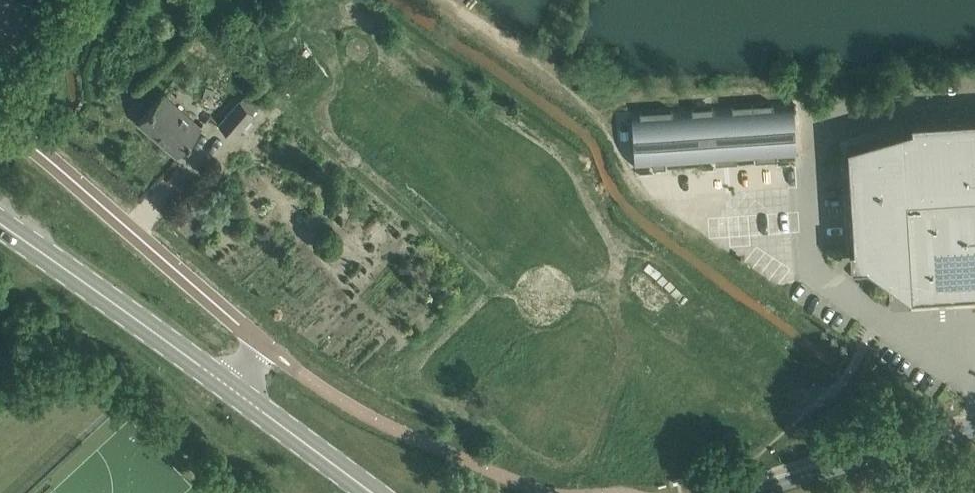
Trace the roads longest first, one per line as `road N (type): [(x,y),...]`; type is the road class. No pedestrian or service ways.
road 1 (tertiary): [(262,417),(0,223)]
road 2 (unclassified): [(247,329),(0,121)]
road 3 (tertiary): [(974,429),(749,492)]
road 4 (track): [(12,129),(75,0)]

